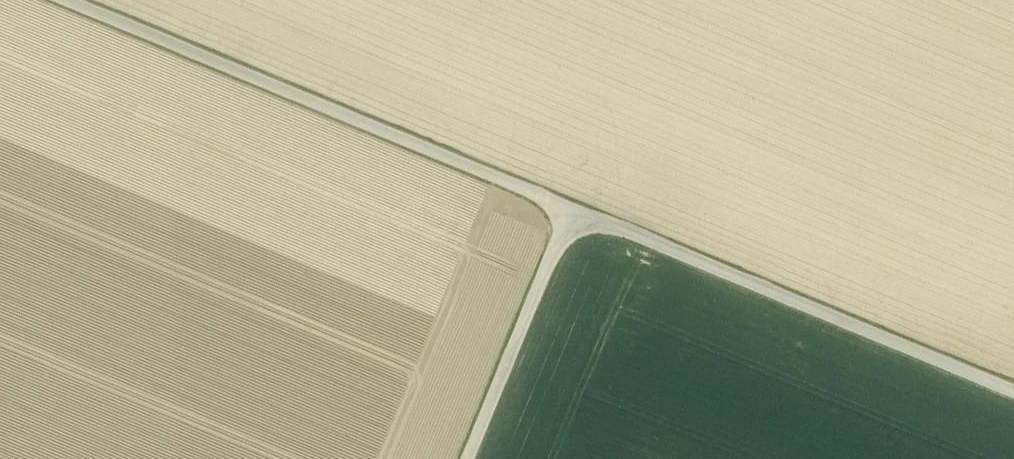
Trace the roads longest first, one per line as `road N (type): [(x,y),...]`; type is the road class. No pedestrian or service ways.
road 1 (track): [(1013,389),(66,0)]
road 2 (track): [(469,458),(573,209)]

